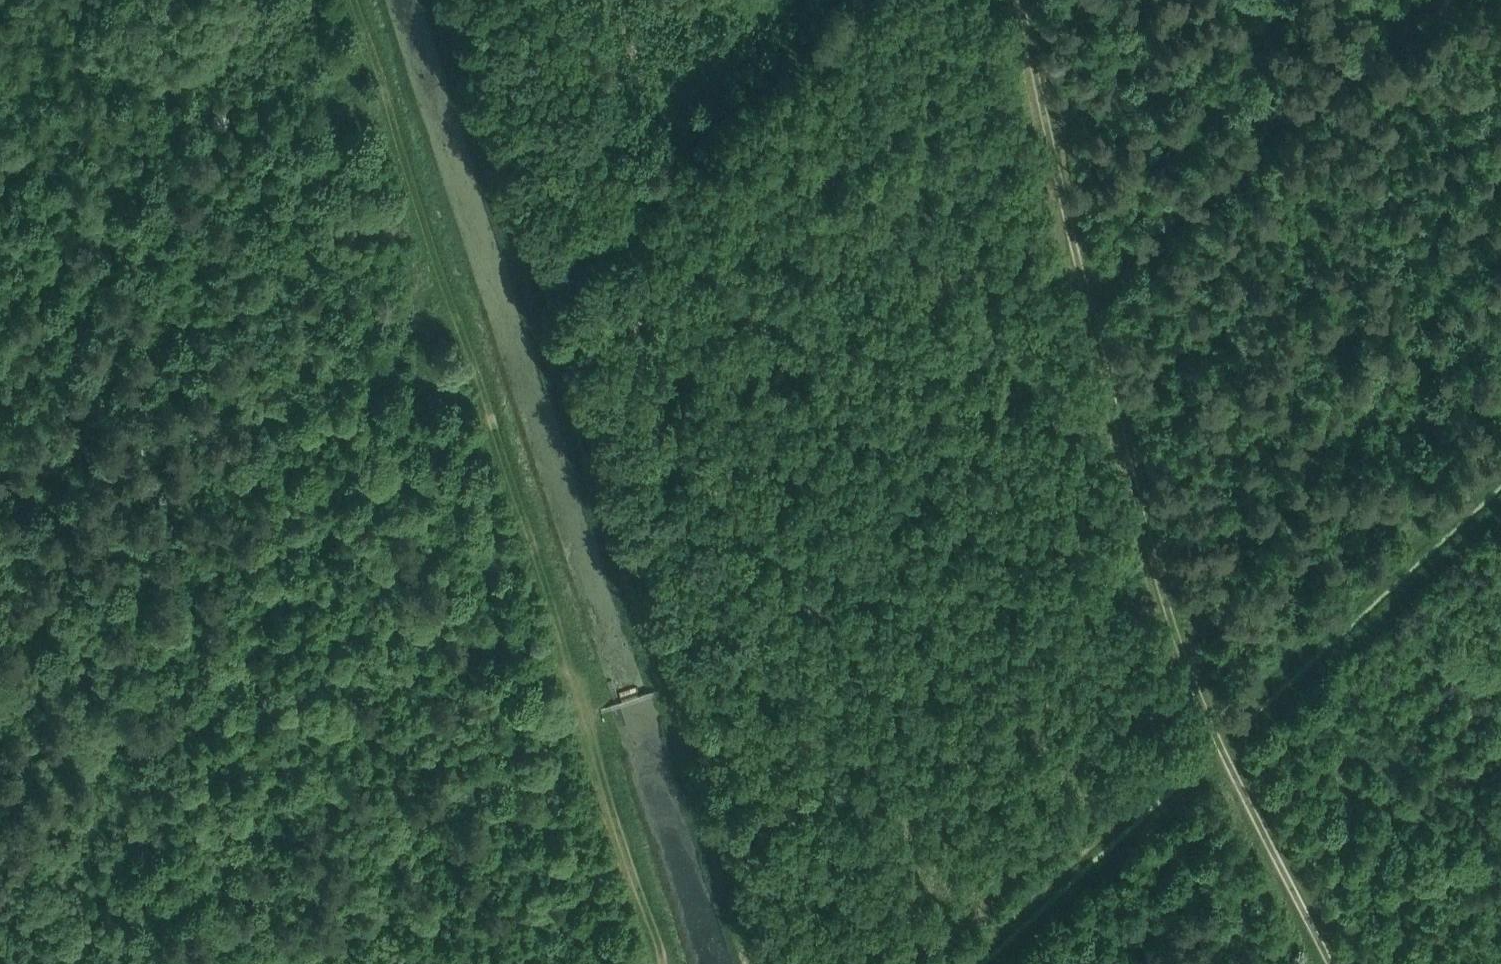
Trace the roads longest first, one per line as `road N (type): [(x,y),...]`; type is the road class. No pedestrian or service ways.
road 1 (track): [(1019,0),(1088,324),(1148,542),(1212,741),(1329,963)]
road 2 (track): [(354,0),(665,963)]
road 3 (track): [(1085,308),(1427,0)]

